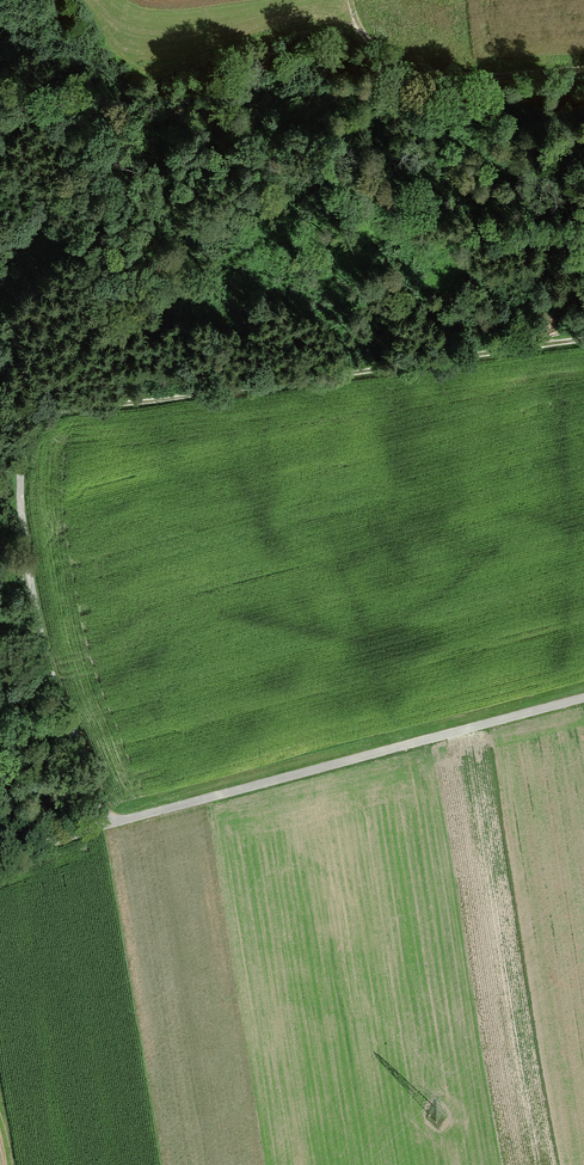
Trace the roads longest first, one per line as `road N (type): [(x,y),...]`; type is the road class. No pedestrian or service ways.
road 1 (track): [(107,822),(44,652),(20,470),(30,436),(50,416),(150,400),(583,354)]
road 2 (track): [(583,697),(107,822),(0,863)]
road 3 (track): [(583,68),(403,81),(359,39)]

